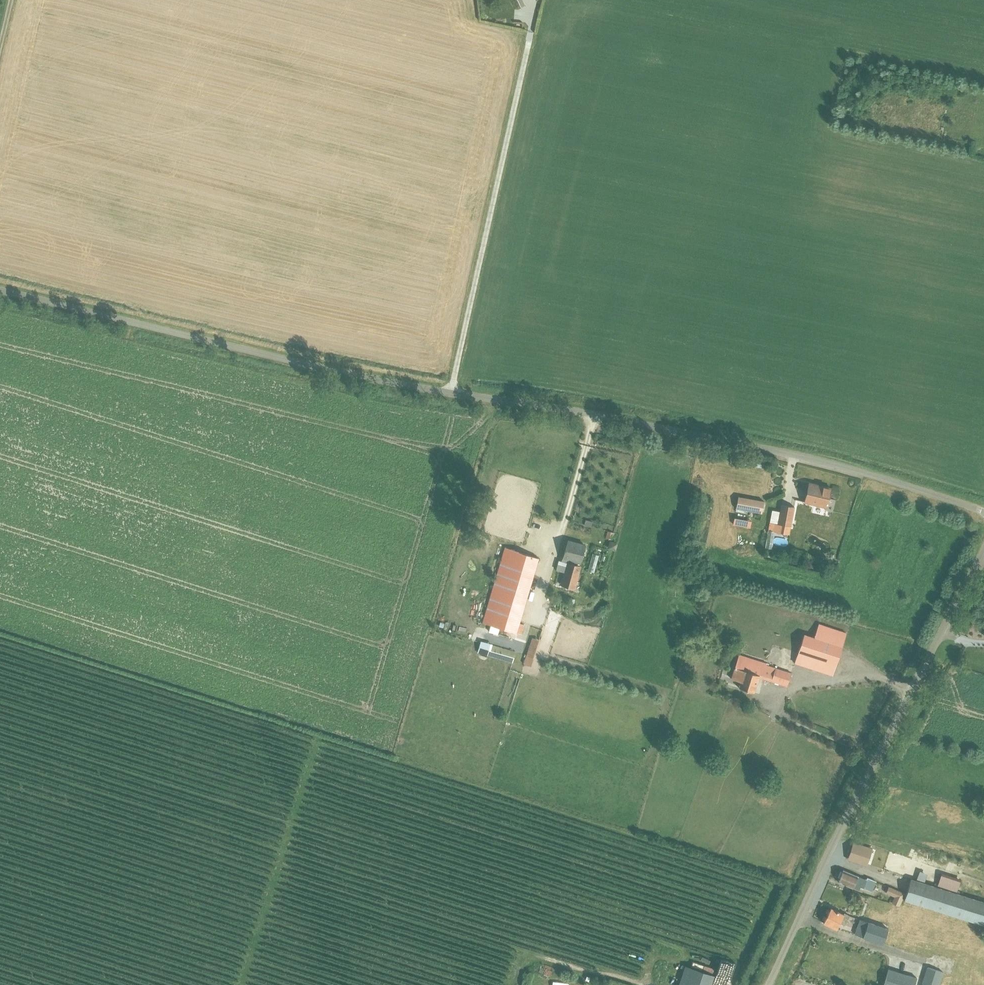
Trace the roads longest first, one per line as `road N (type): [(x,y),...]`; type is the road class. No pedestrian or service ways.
road 1 (unclassified): [(983,511),(788,454),(317,367),(0,290)]
road 2 (unclassified): [(768,984),(983,549)]

